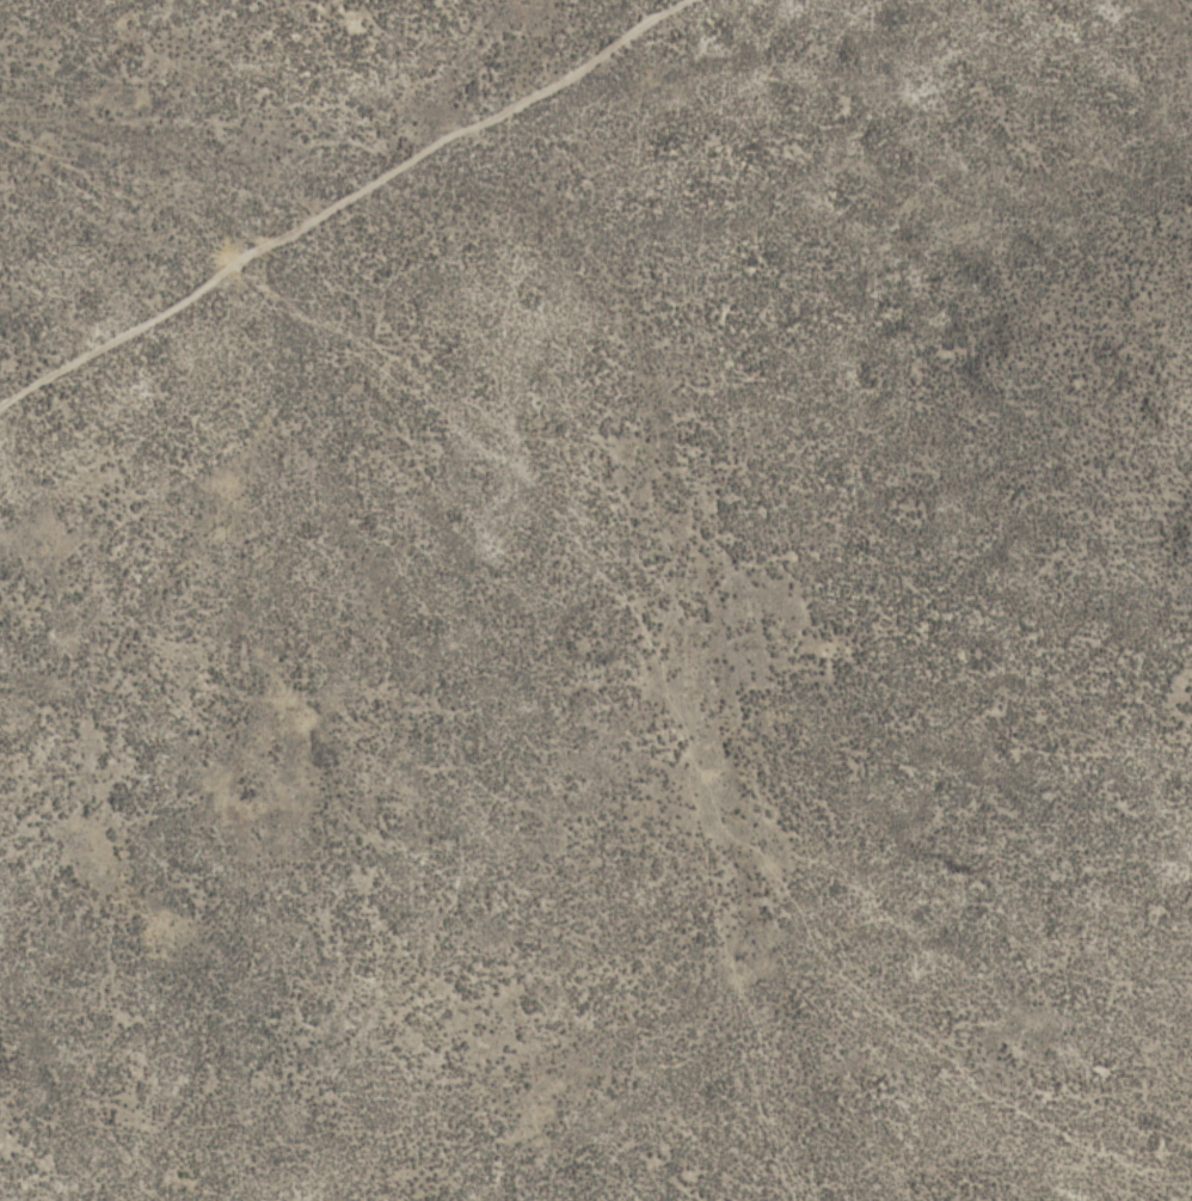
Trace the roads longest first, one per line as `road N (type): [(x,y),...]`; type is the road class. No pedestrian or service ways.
road 1 (track): [(0,408),(442,141),(579,72),(688,0)]

